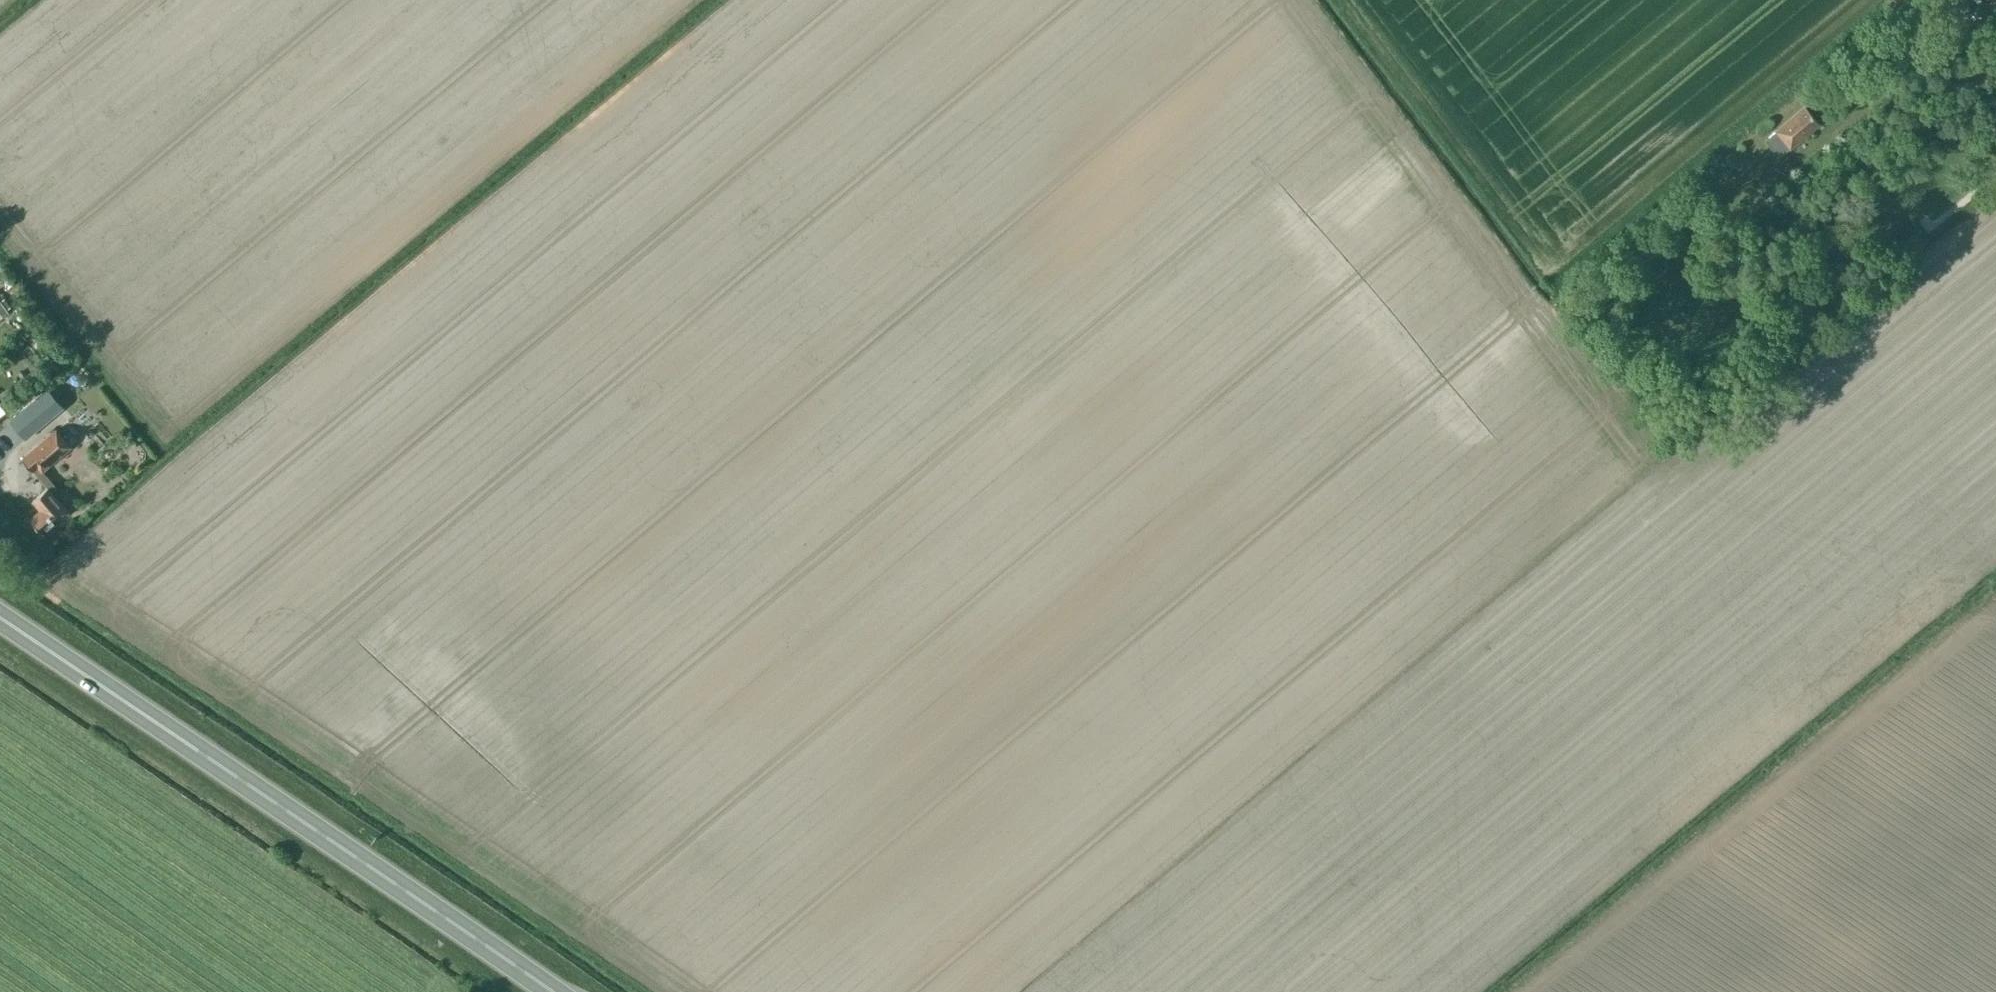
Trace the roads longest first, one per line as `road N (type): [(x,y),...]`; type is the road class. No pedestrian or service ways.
road 1 (trunk): [(552,991),(0,617)]
road 2 (track): [(1441,175),(1306,0)]

